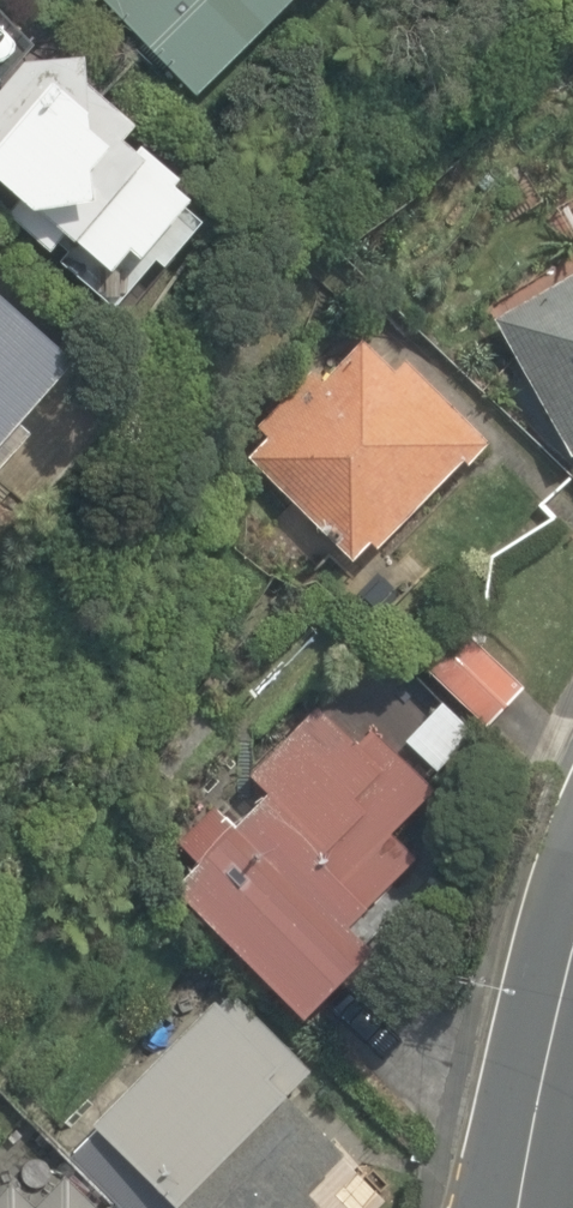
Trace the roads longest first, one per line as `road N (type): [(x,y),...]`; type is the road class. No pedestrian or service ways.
road 1 (secondary): [(514,1207),(572,936)]

